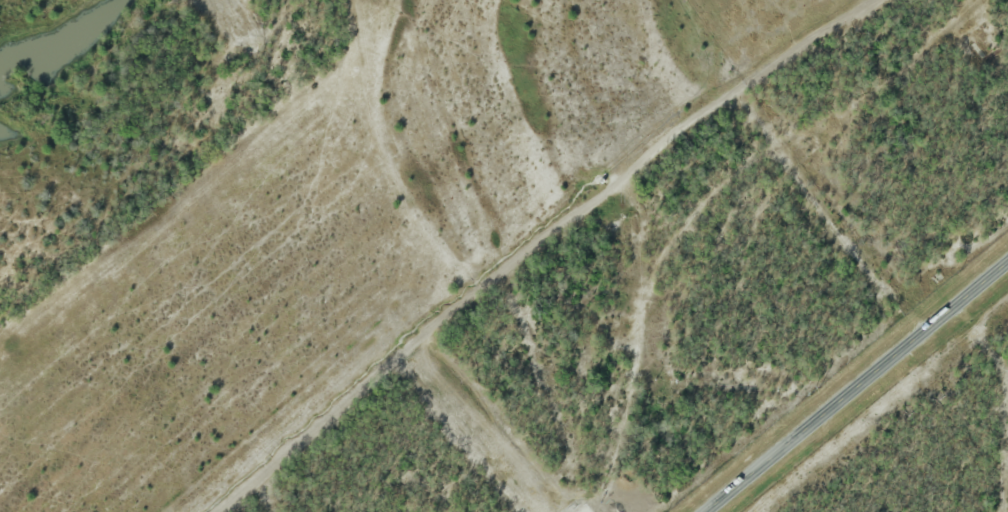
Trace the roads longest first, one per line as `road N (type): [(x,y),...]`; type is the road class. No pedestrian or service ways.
road 1 (secondary): [(711,511),(1007,267)]

